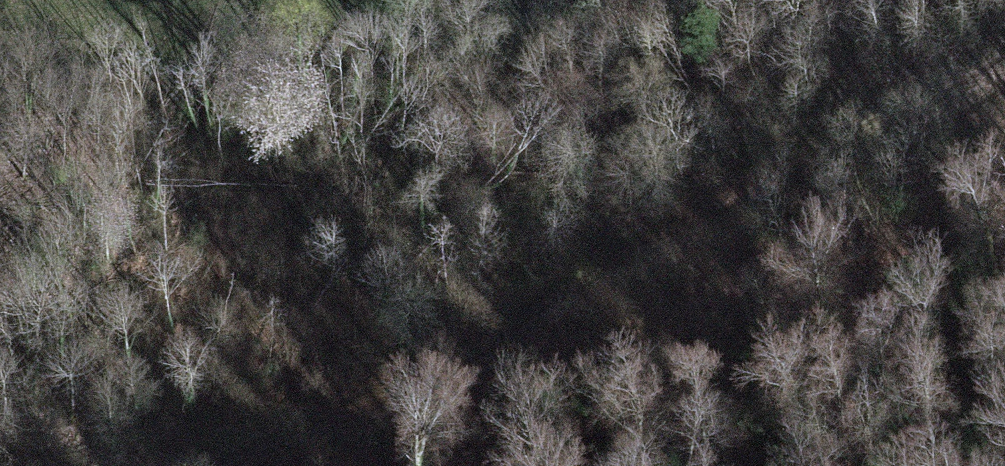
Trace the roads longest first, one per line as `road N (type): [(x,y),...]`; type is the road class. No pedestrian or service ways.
road 1 (track): [(199,465),(353,416),(1004,55)]
road 2 (track): [(353,416),(865,247),(1004,214)]

